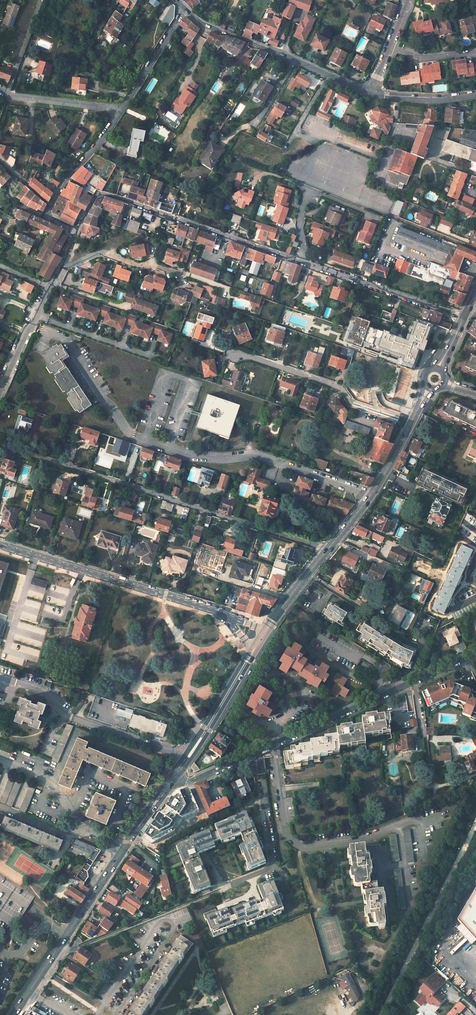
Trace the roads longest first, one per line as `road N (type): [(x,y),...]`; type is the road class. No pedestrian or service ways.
road 1 (residential): [(0,444),(326,551)]
road 2 (residential): [(173,778),(186,783),(213,772),(475,652)]
road 3 (primary): [(14,1014),(173,778)]
road 4 (residential): [(301,262),(100,194),(77,231)]
road 5 (residential): [(230,619),(0,545)]
road 6 (residential): [(370,92),(184,9)]
road 7 (residential): [(410,423),(351,402),(338,385),(234,351)]
road 8 (residential): [(463,318),(301,262)]
road 9 (primary): [(326,551),(371,495),(410,423)]
road 10 (residential): [(130,434),(66,339),(31,326)]
road 11 (primary): [(173,778),(253,650)]
road 12 (residential): [(179,275),(100,252),(61,265)]
road 13 (residential): [(120,109),(0,89)]
road 14 (residential): [(50,206),(120,109)]
road 15 (residential): [(149,355),(36,316)]

